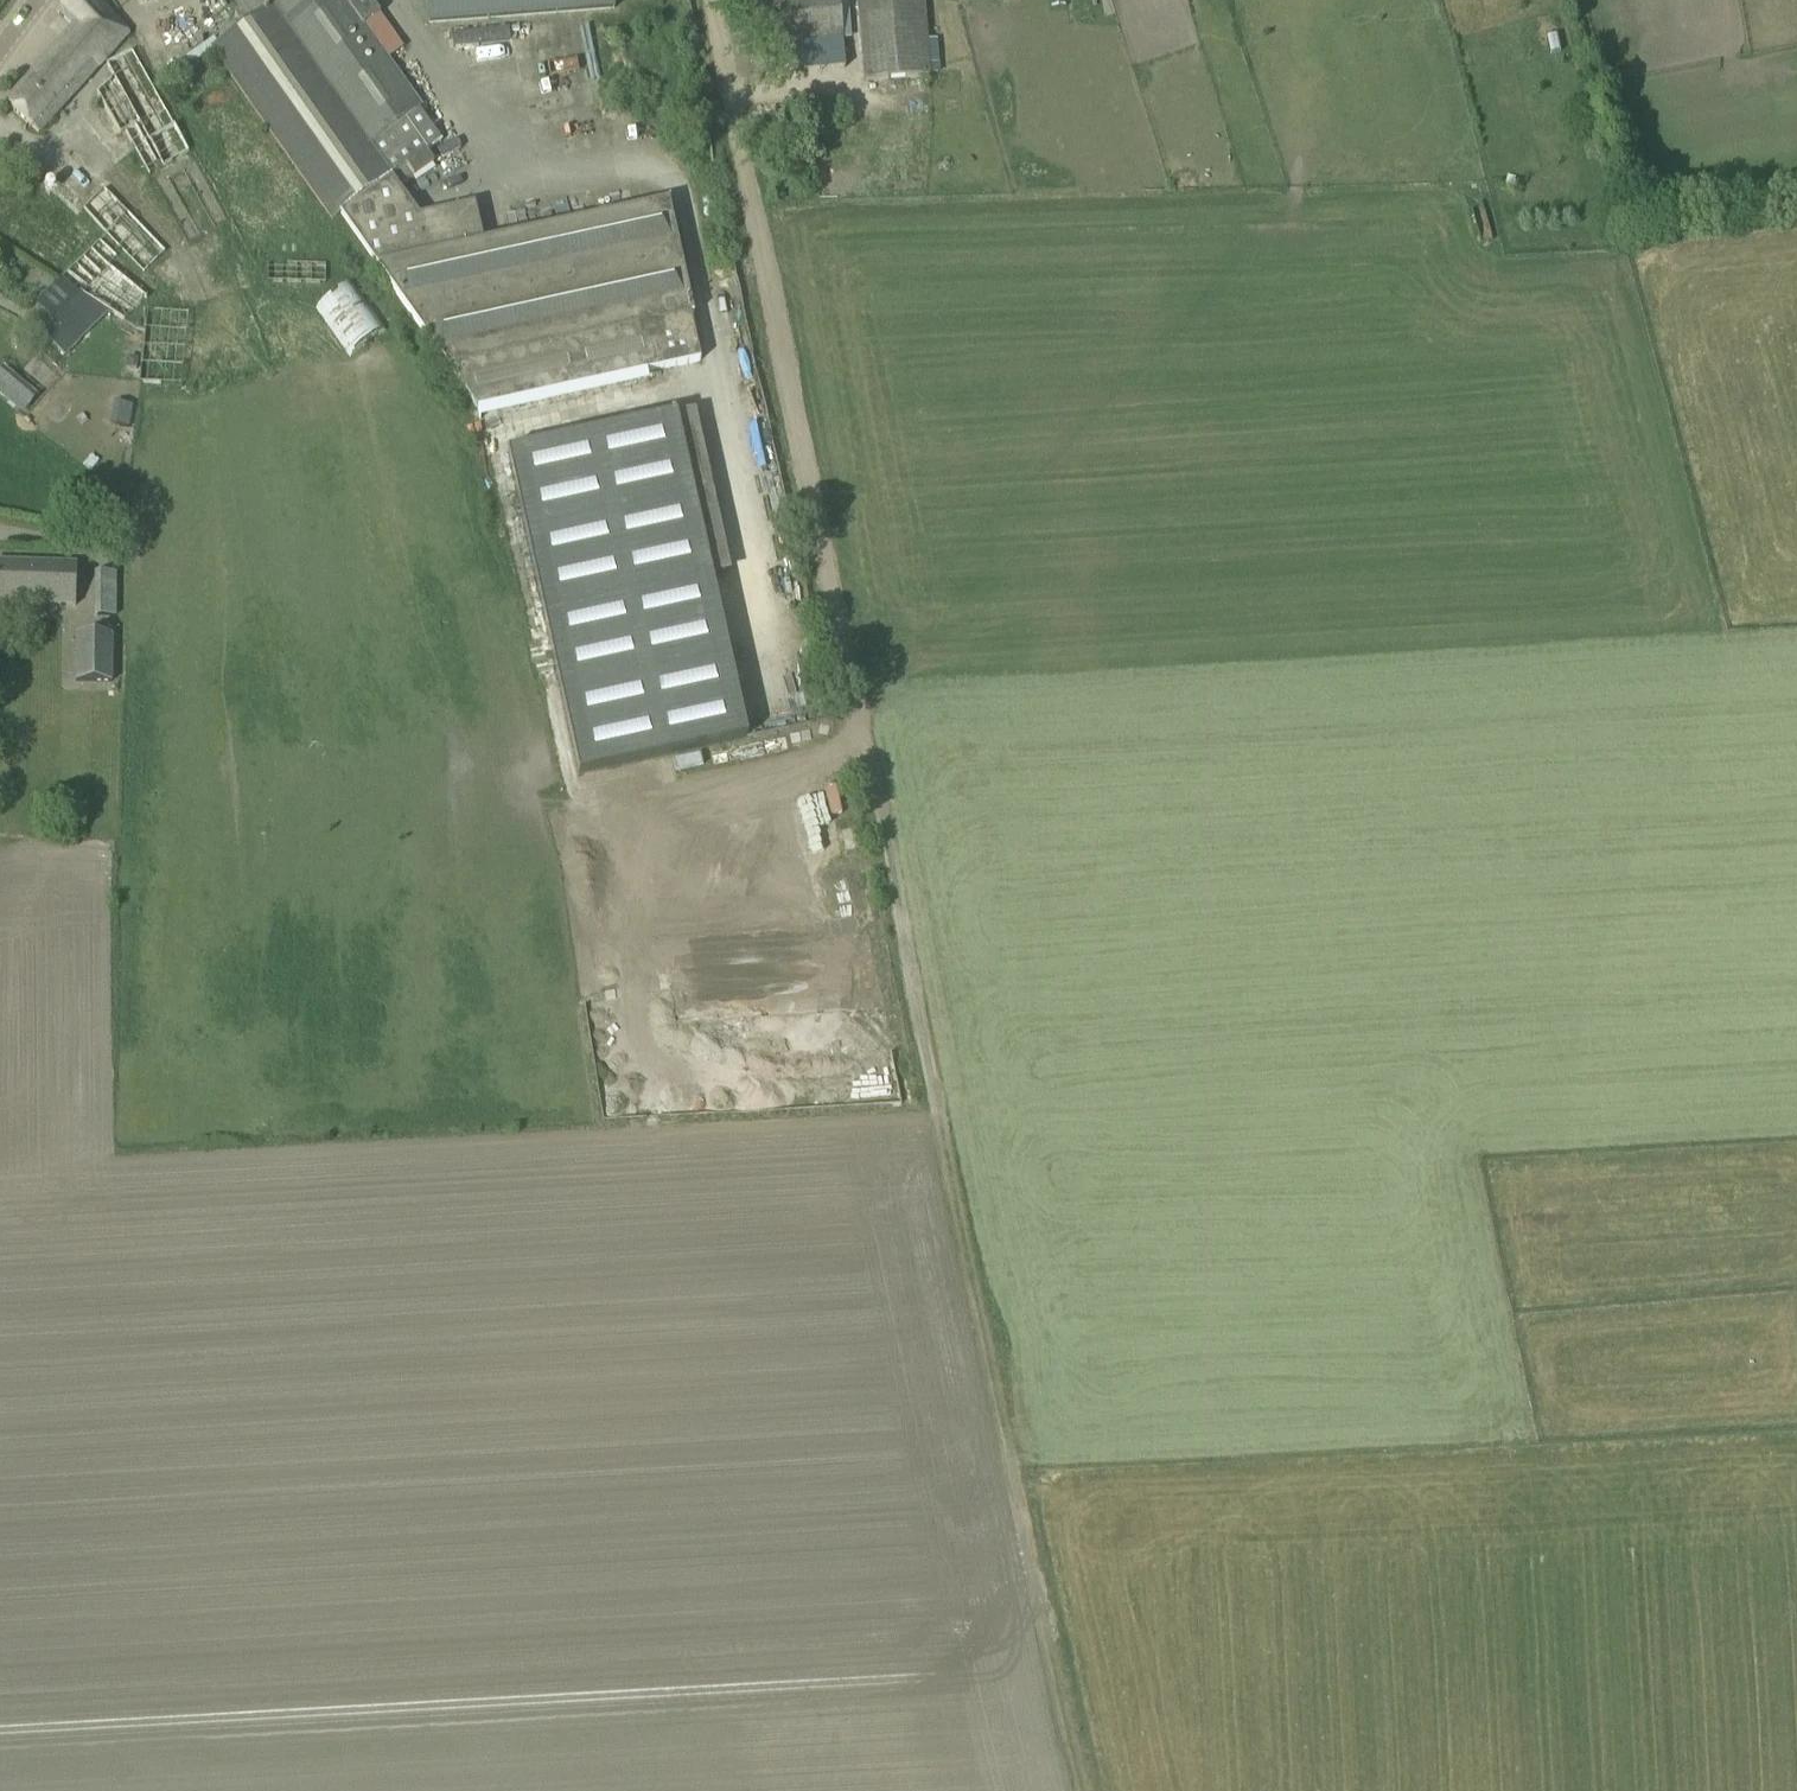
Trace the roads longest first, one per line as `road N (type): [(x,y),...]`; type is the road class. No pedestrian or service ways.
road 1 (track): [(713,0),(1083,1790)]

